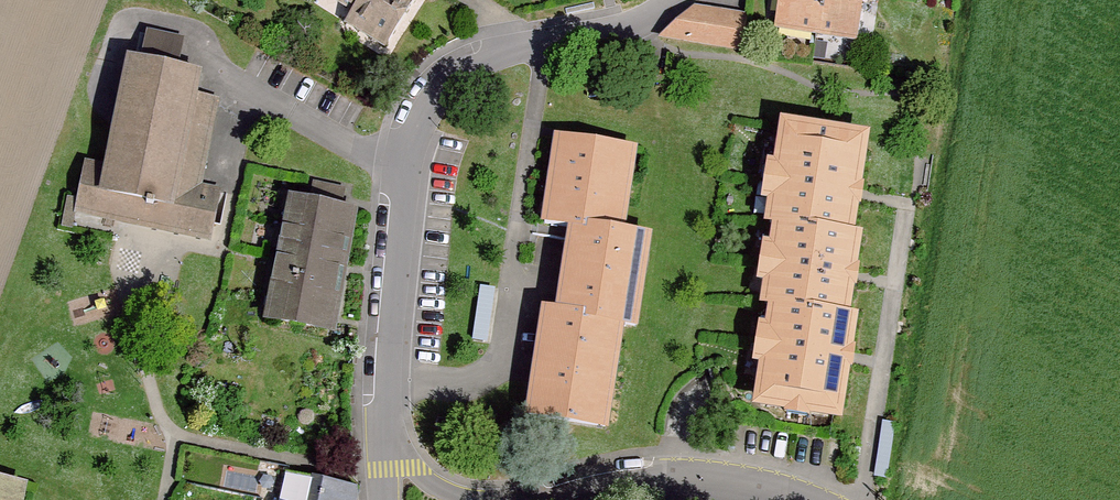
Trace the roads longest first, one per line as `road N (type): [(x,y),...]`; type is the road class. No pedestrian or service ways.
road 1 (unclassified): [(389,499),(401,170),(420,104),(482,55),(623,23),(671,0)]
road 2 (unclassified): [(560,499),(679,480),(759,487),(797,499)]

